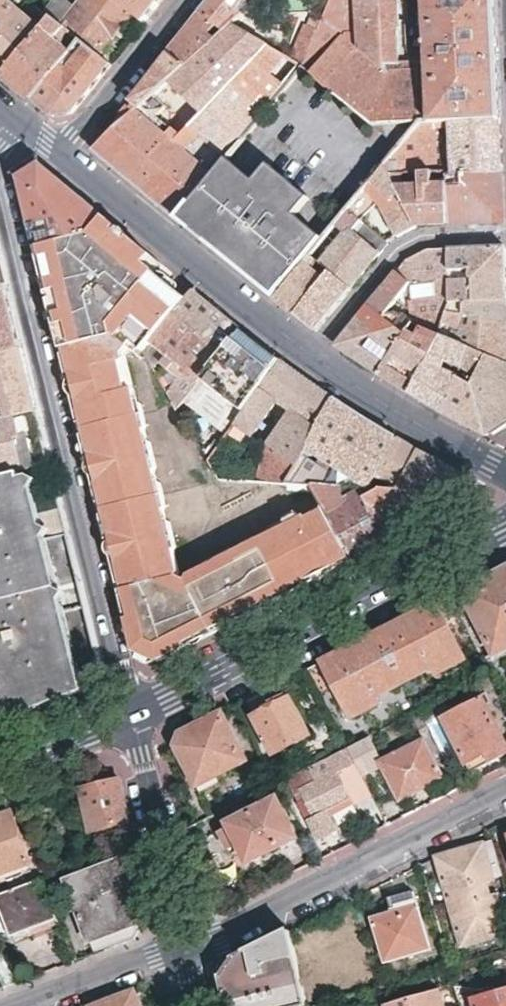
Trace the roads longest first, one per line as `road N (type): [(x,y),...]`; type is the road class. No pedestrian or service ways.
road 1 (residential): [(128,714),(0,173)]
road 2 (secondary): [(128,714),(505,526)]
road 3 (residential): [(505,794),(300,899),(188,944)]
road 4 (tertiary): [(64,153),(313,356)]
road 5 (residential): [(505,236),(428,238),(399,248),(313,356)]
road 6 (residential): [(188,944),(128,714)]
road 7 (tertiary): [(313,356),(505,476)]
road 8 (residential): [(64,153),(187,0)]
road 9 (residential): [(188,944),(19,1005)]
road 10 (secondary): [(0,763),(128,714)]

